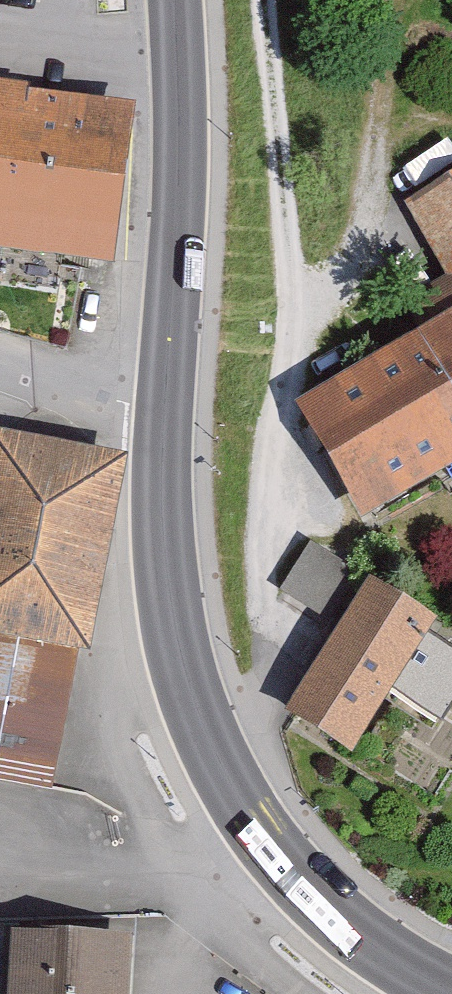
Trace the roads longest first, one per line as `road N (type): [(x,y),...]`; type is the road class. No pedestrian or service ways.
road 1 (primary): [(164,417),(174,622),(219,763),(292,873),(376,951),(451,993)]
road 2 (primary): [(176,0),(180,196),(164,417)]
road 3 (unclassified): [(0,368),(164,417)]

